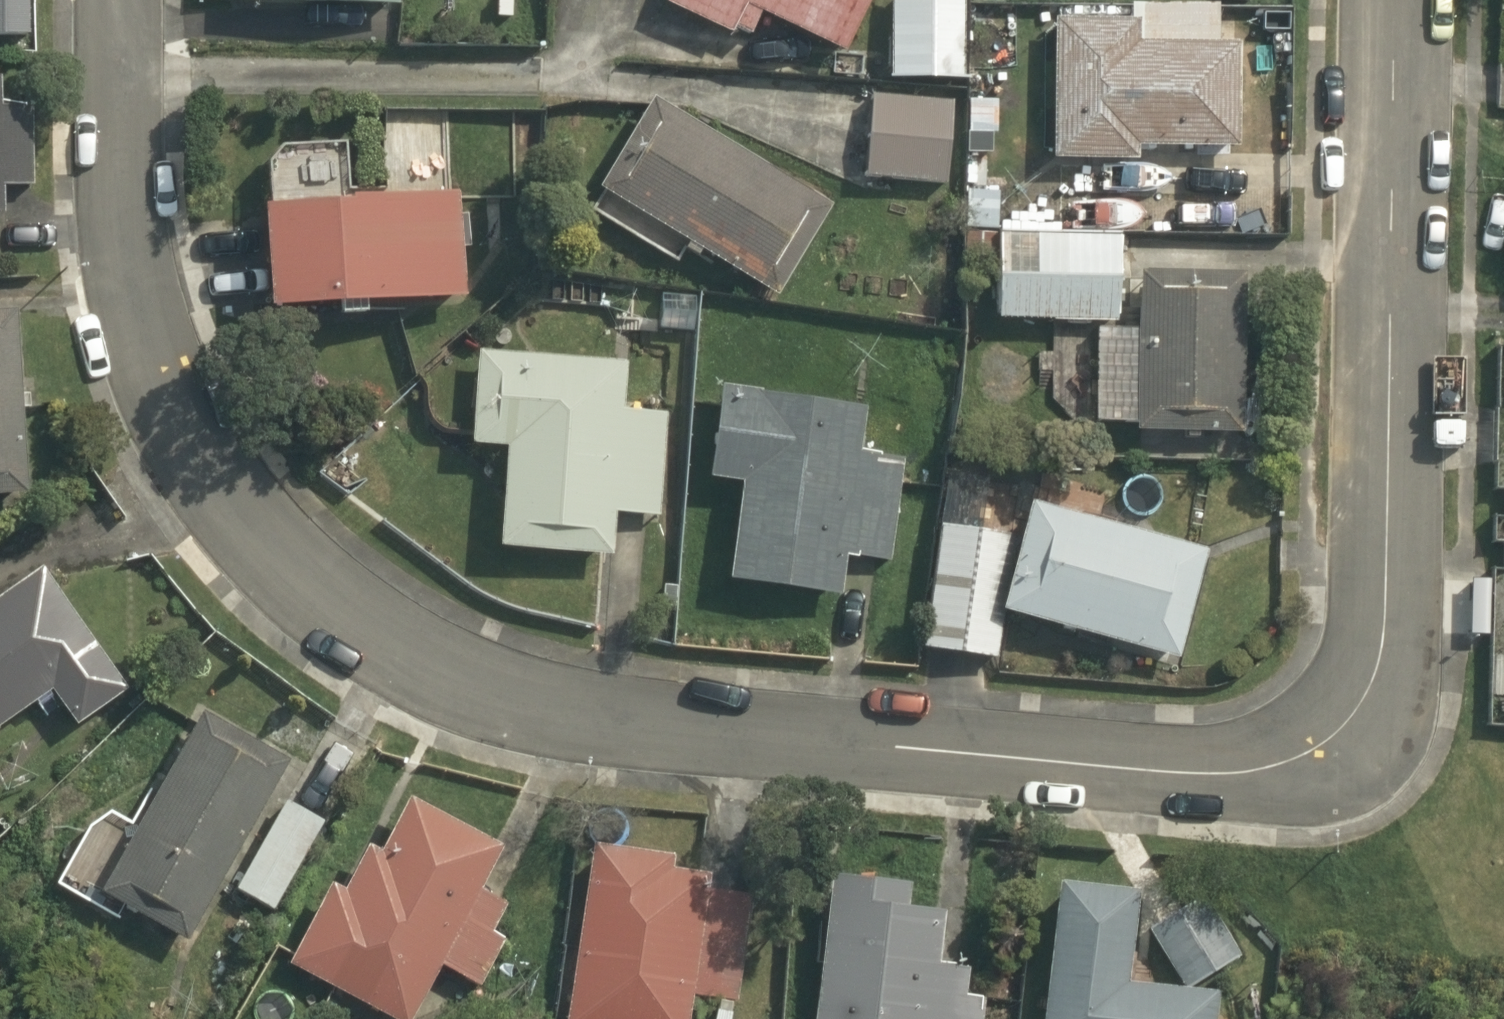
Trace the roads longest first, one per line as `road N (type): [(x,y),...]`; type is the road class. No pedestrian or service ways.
road 1 (residential): [(108,0),(120,146),(151,318),(182,430),(247,518),(313,586),(408,646),(532,696),(714,729),(1021,745),(1232,740),(1290,731),(1338,704)]
road 2 (residential): [(1414,0),(1398,671),(1338,704)]

